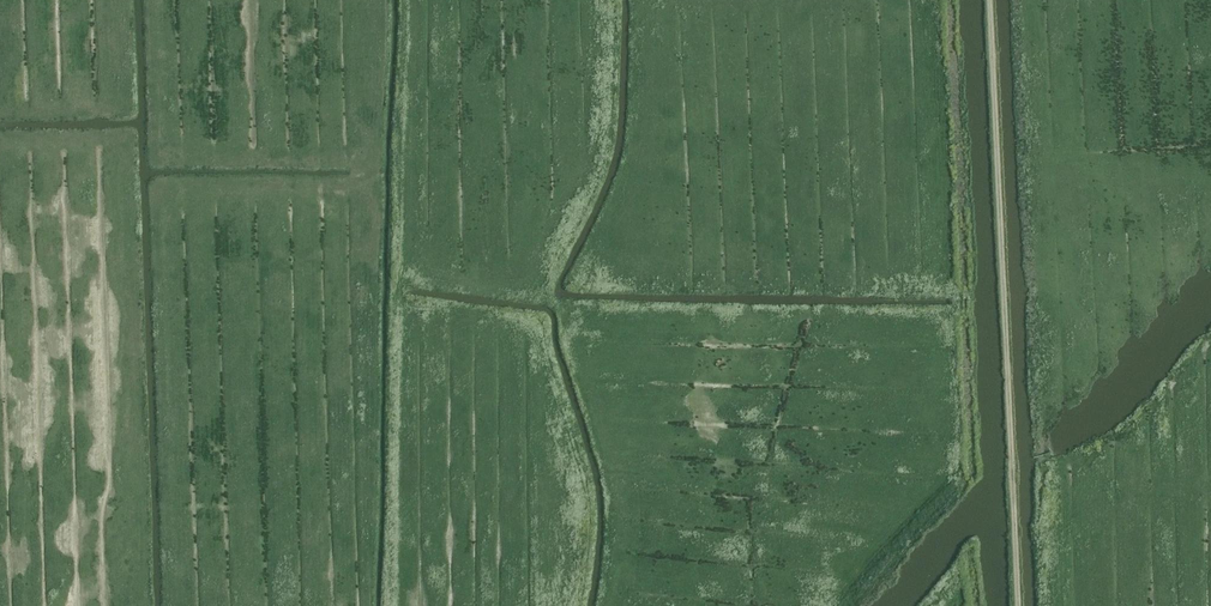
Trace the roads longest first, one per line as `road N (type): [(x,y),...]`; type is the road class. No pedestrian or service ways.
road 1 (track): [(1018,605),(990,0)]

